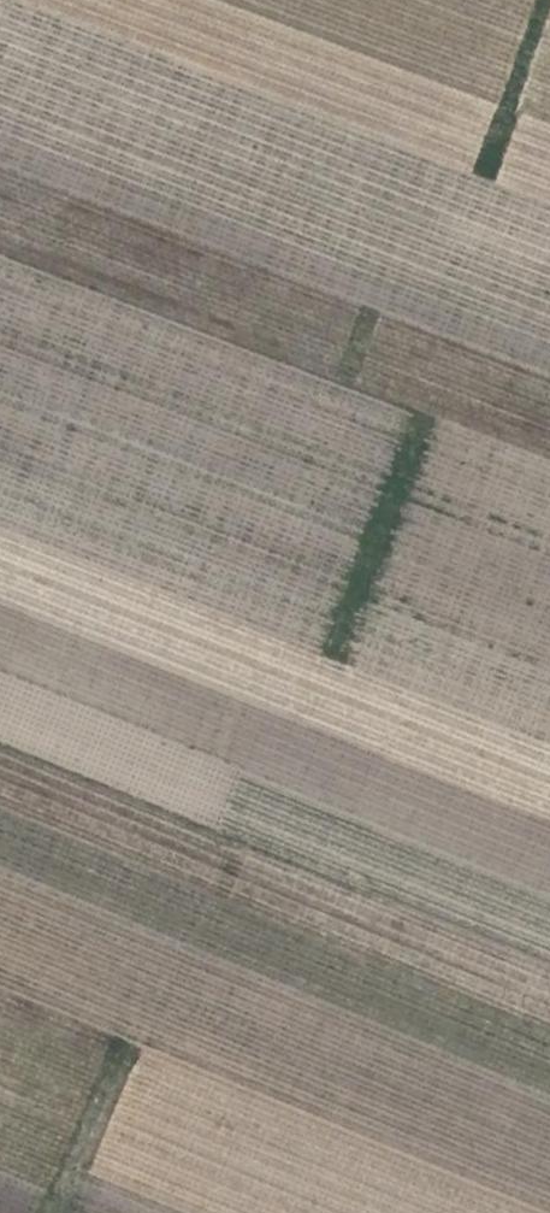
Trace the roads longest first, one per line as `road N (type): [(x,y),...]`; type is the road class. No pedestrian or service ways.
road 1 (track): [(540,0),(479,173)]

